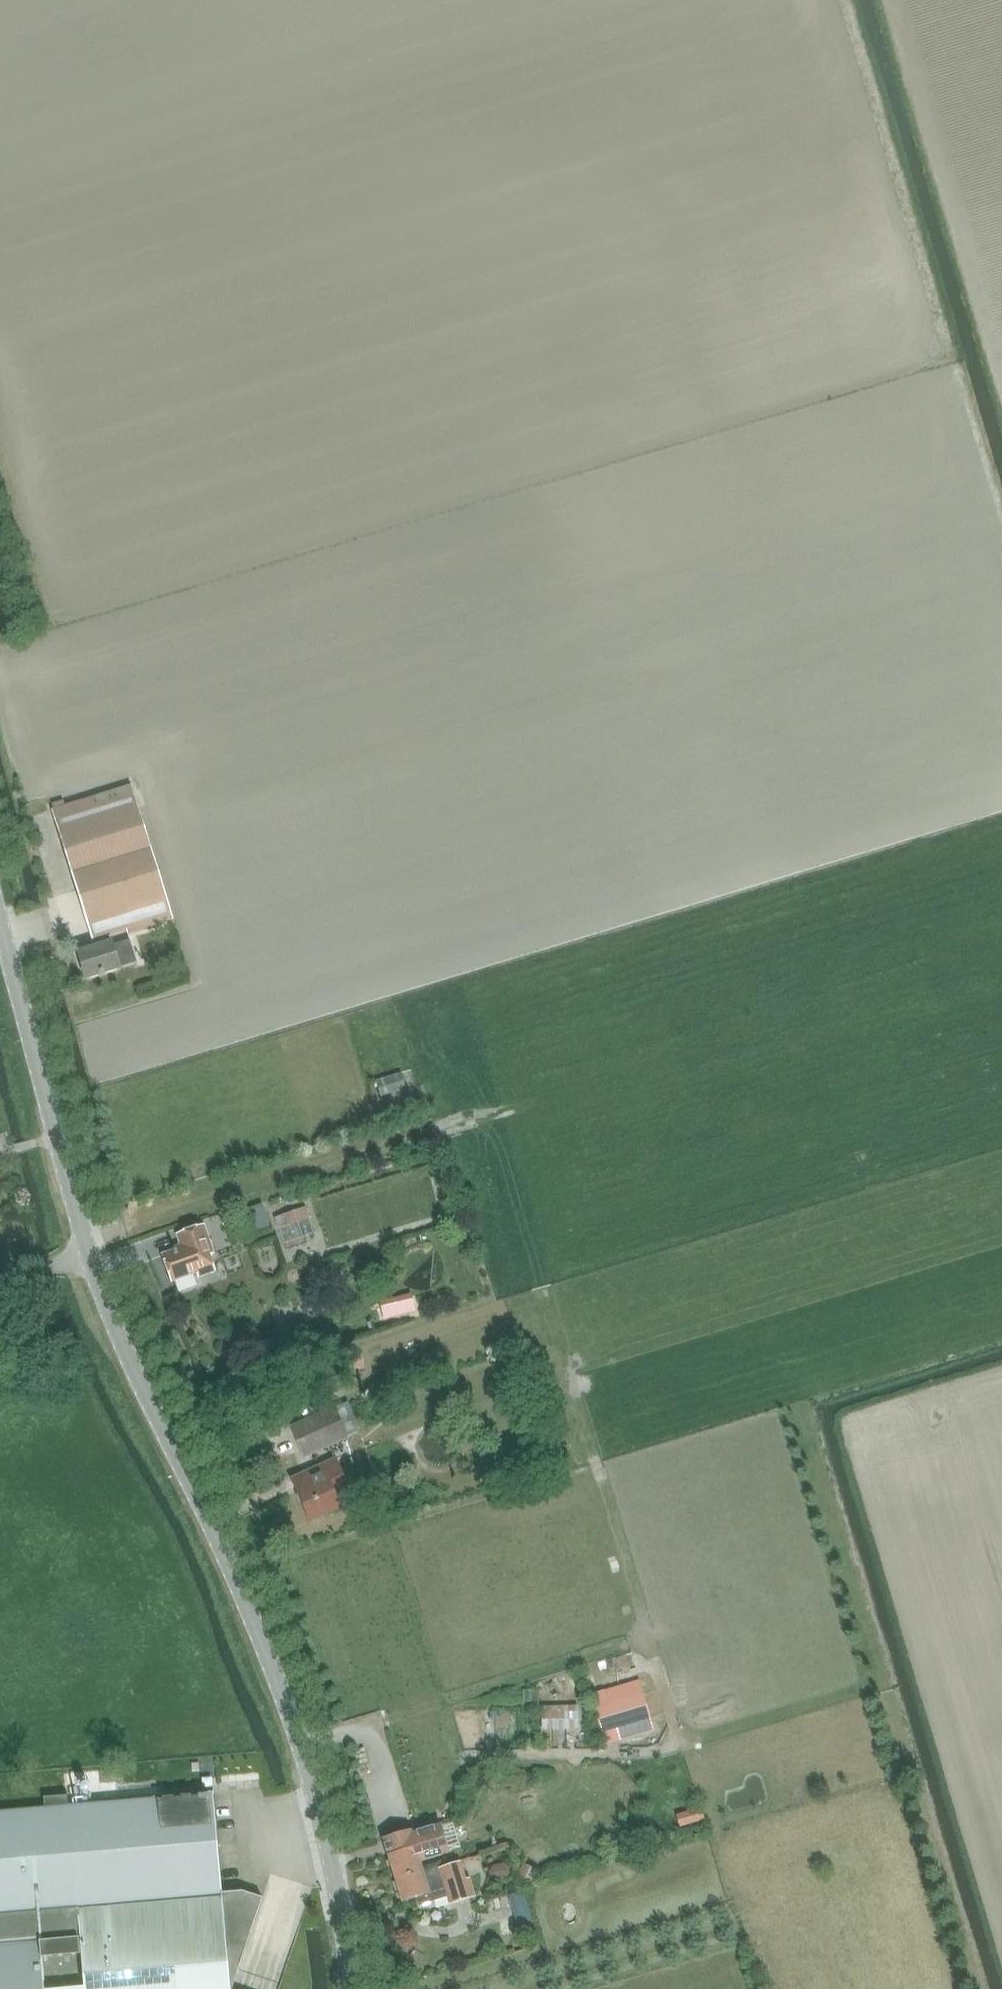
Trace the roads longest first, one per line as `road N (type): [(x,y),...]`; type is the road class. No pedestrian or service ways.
road 1 (unclassified): [(348,1988),(334,1861),(287,1707),(223,1548),(104,1301),(0,930)]

